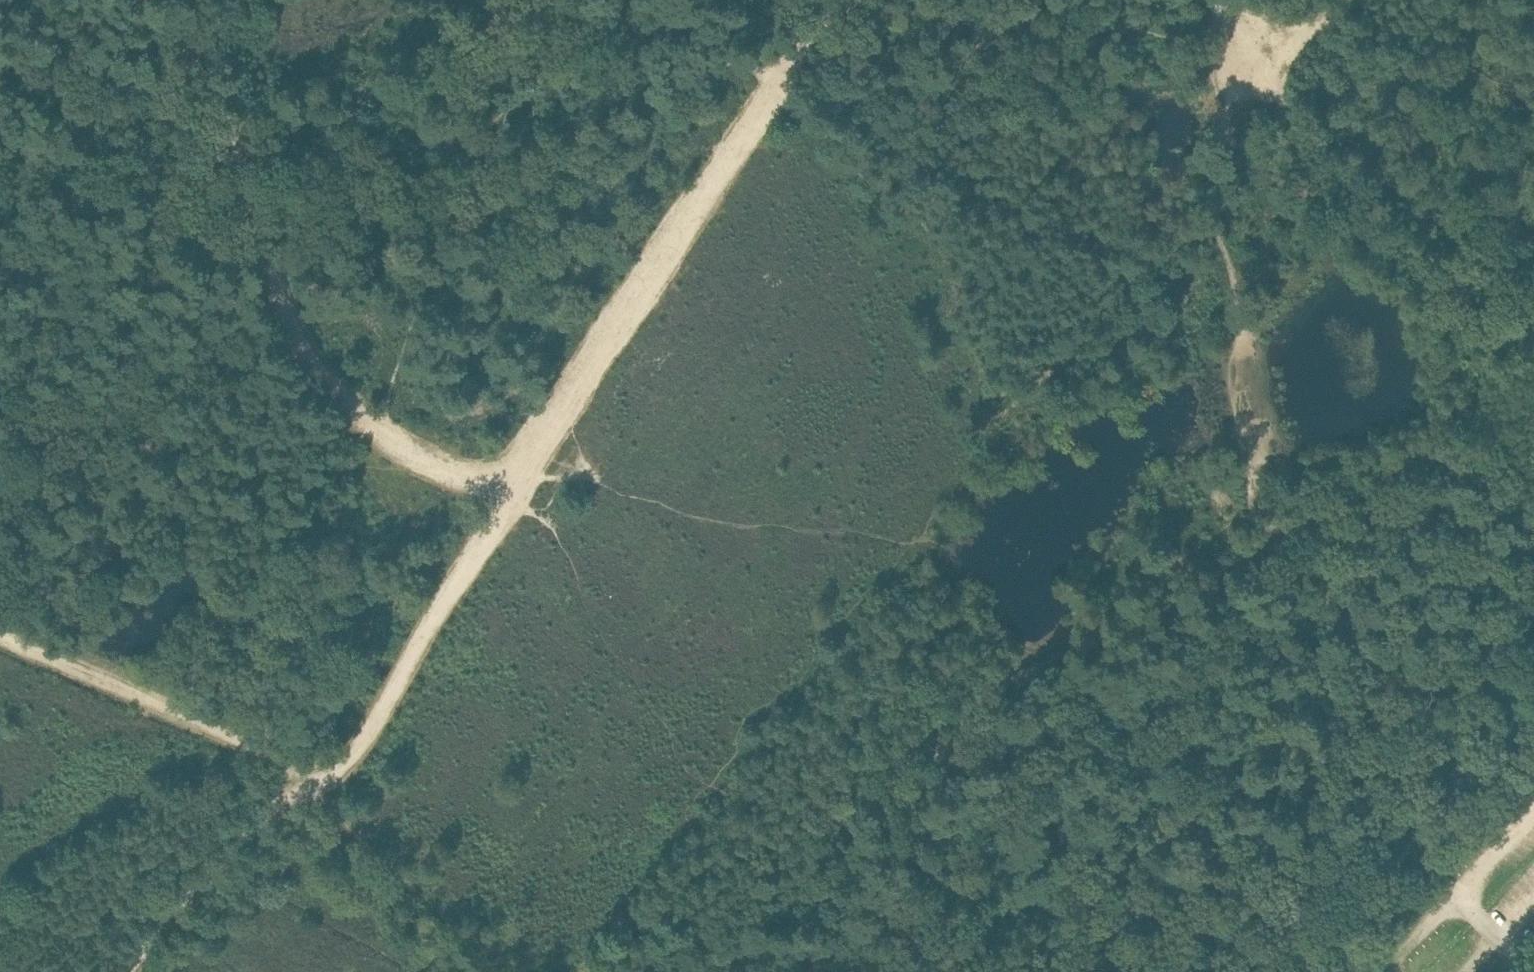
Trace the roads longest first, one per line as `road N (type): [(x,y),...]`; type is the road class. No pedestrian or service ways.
road 1 (track): [(858,0),(770,85),(733,155),(678,222),(509,478),(344,770),(328,778),(302,771),(0,630)]
road 2 (track): [(142,0),(238,152),(321,355),(426,458),(509,478)]
road 3 (track): [(132,971),(302,771)]

